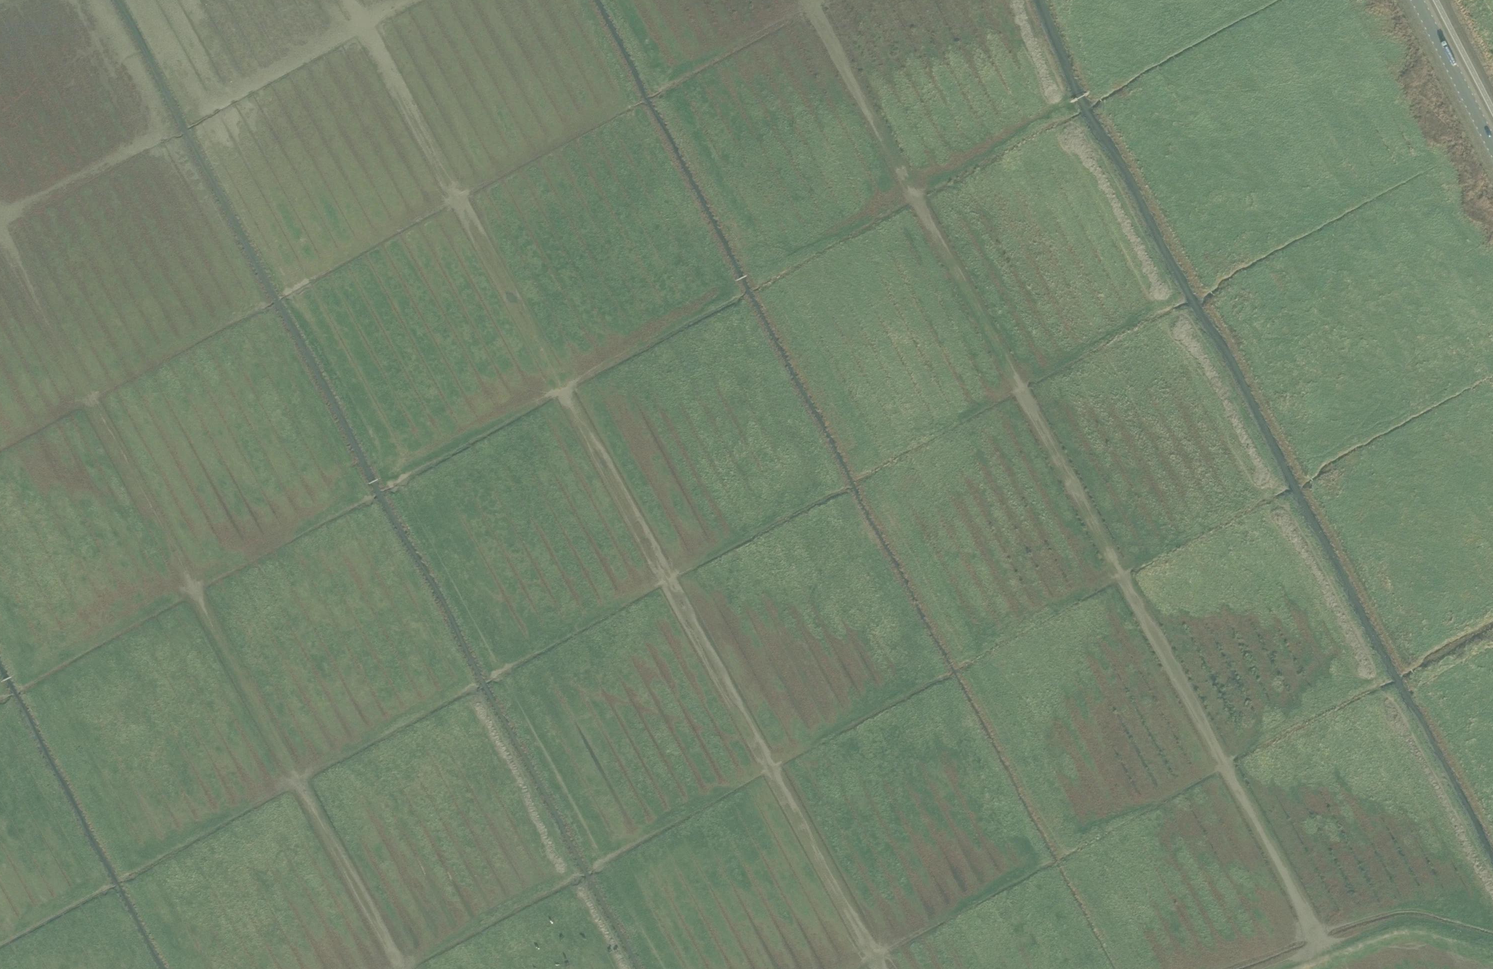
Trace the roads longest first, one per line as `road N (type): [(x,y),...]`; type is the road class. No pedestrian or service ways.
road 1 (primary): [(1492,147),(1417,0)]

